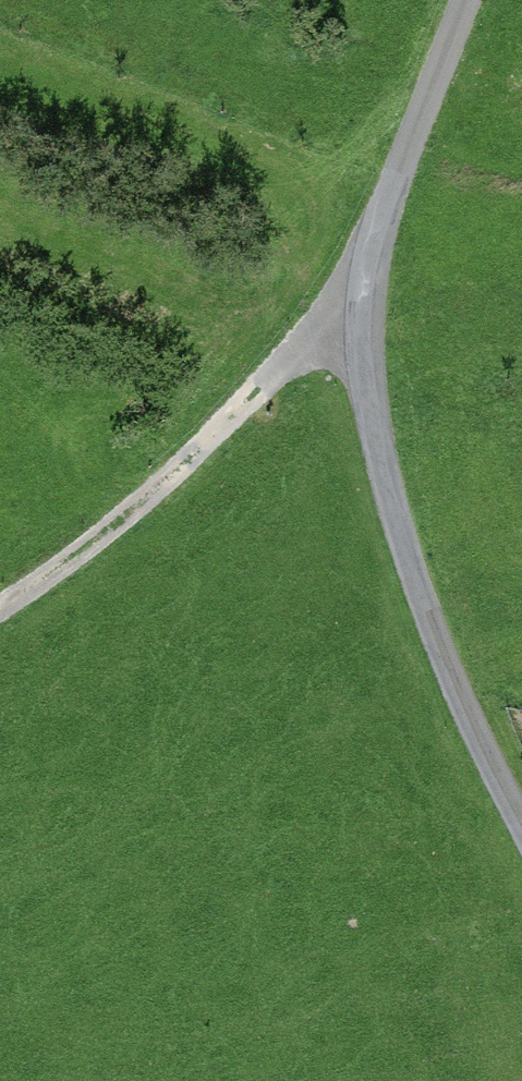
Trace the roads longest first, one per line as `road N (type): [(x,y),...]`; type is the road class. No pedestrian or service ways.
road 1 (residential): [(466,0),(362,311),(372,412),(403,525),(473,725),(521,812)]
road 2 (track): [(362,311),(329,324),(118,532),(0,610)]

